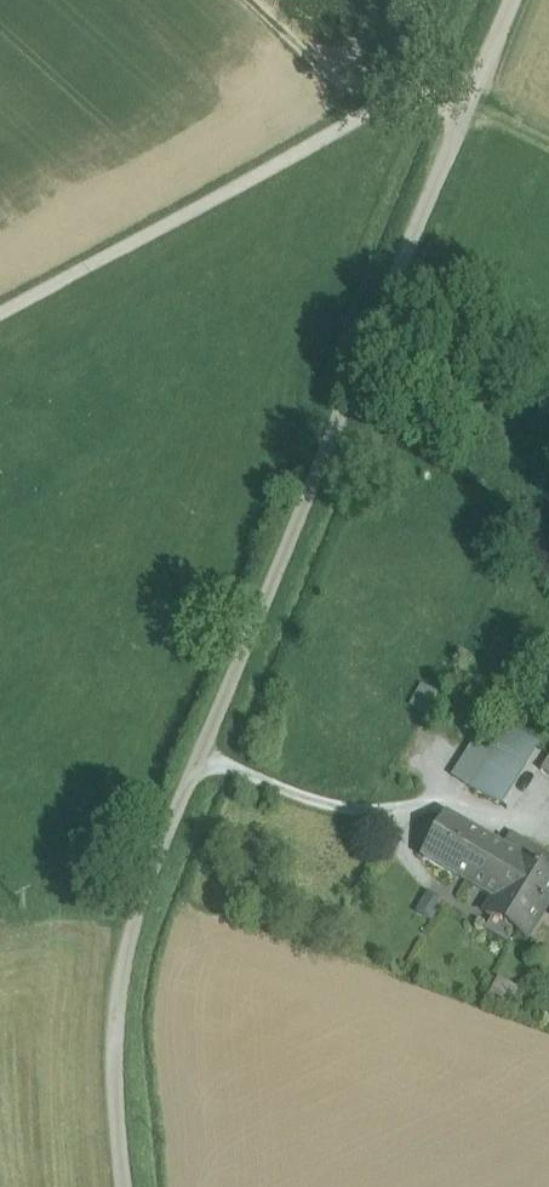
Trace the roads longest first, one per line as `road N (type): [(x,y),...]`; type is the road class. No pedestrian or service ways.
road 1 (track): [(122,1186),(112,1020),(123,952),(317,450),(506,0)]
road 2 (unclassified): [(0,324),(472,80)]

